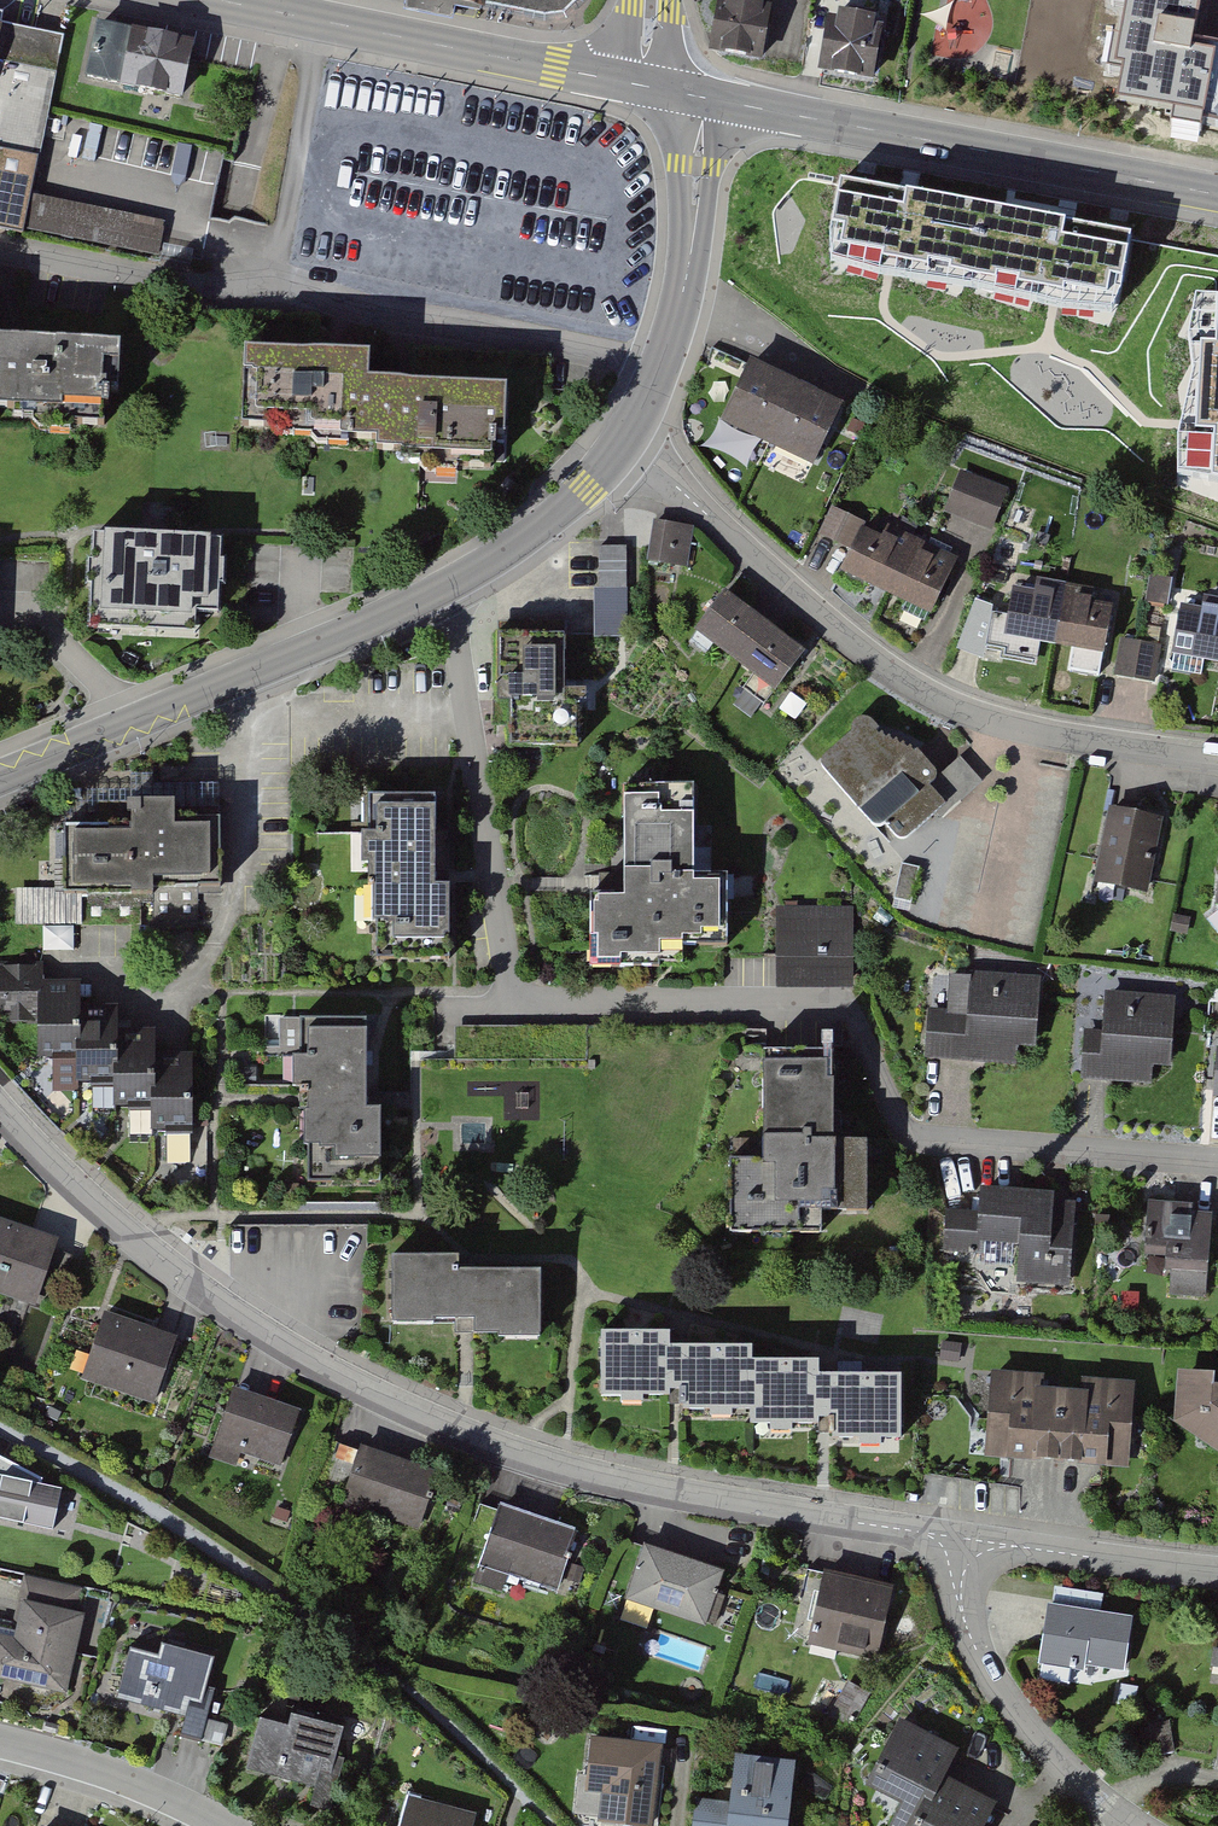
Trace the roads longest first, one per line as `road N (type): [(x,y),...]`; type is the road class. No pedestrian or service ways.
road 1 (residential): [(959,1555),(914,1531),(559,1468),(354,1384),(251,1327),(112,1223),(0,1109)]
road 2 (tertiary): [(0,778),(441,591),(551,520),(626,439)]
road 3 (residential): [(1217,758),(976,717),(915,688),(747,553),(626,439)]
road 4 (secondary): [(1217,194),(706,98)]
road 5 (secondary): [(638,85),(221,0)]
road 6 (tertiary): [(626,439),(679,309),(706,98)]
road 7 (residential): [(959,1555),(957,1582),(975,1649),(1044,1746),(1136,1825)]
road 8 (residential): [(1217,1160),(906,1136)]
road 9 (residential): [(1217,1573),(1011,1545),(959,1555)]
road 10 (residential): [(0,1746),(111,1774),(222,1825)]

